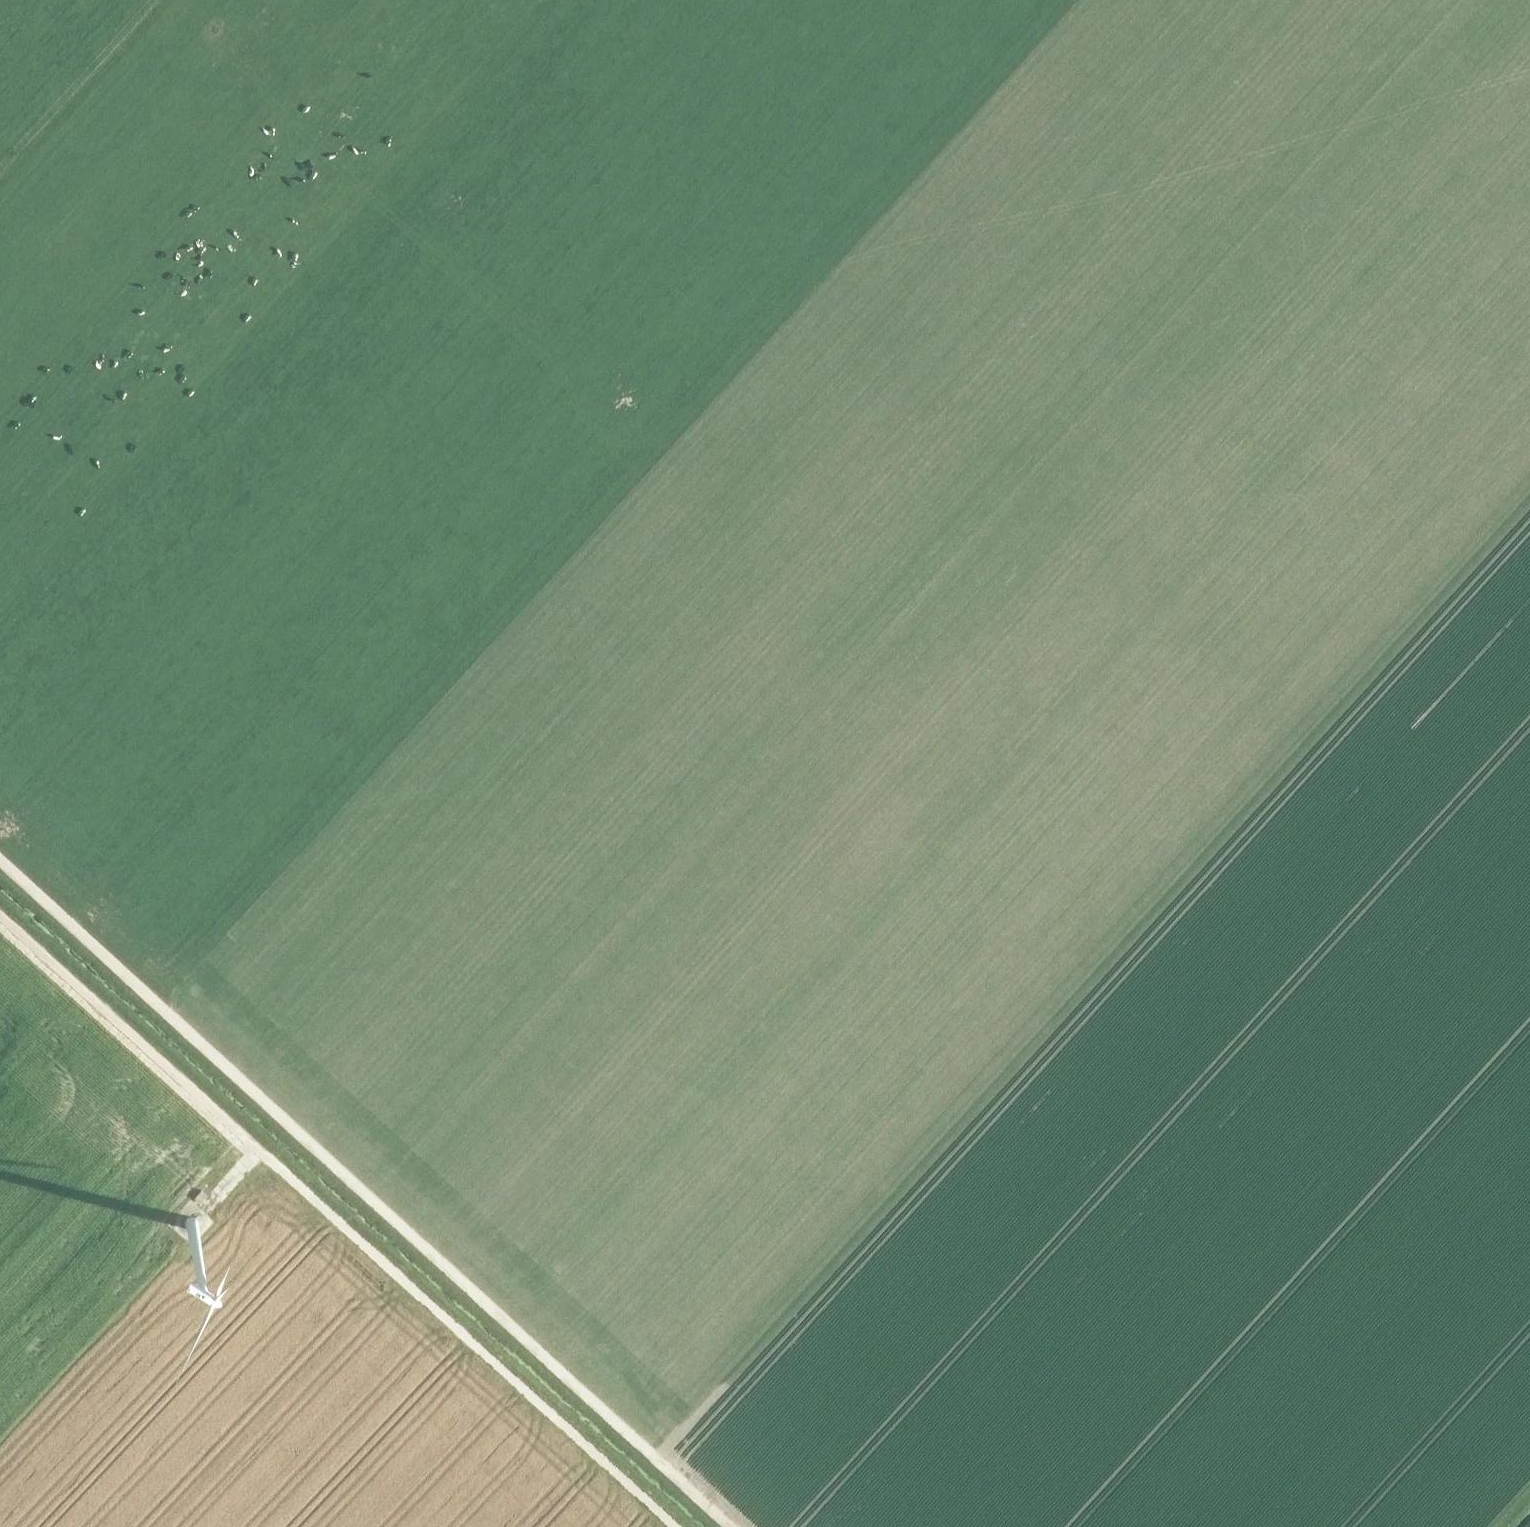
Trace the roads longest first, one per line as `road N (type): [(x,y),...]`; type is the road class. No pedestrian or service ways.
road 1 (track): [(734,1526),(0,859)]
road 2 (track): [(676,1526),(261,1154)]

